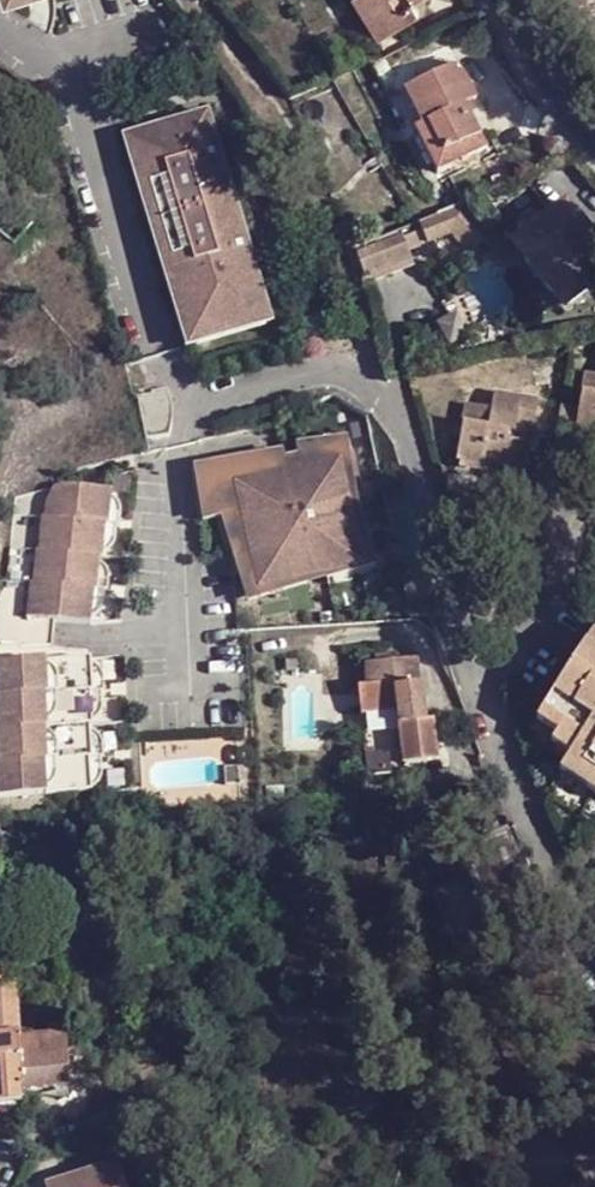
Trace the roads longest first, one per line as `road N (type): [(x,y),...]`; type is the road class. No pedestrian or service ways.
road 1 (residential): [(594,970),(455,639),(401,417),(370,377)]
road 2 (tertiary): [(504,0),(594,135)]

